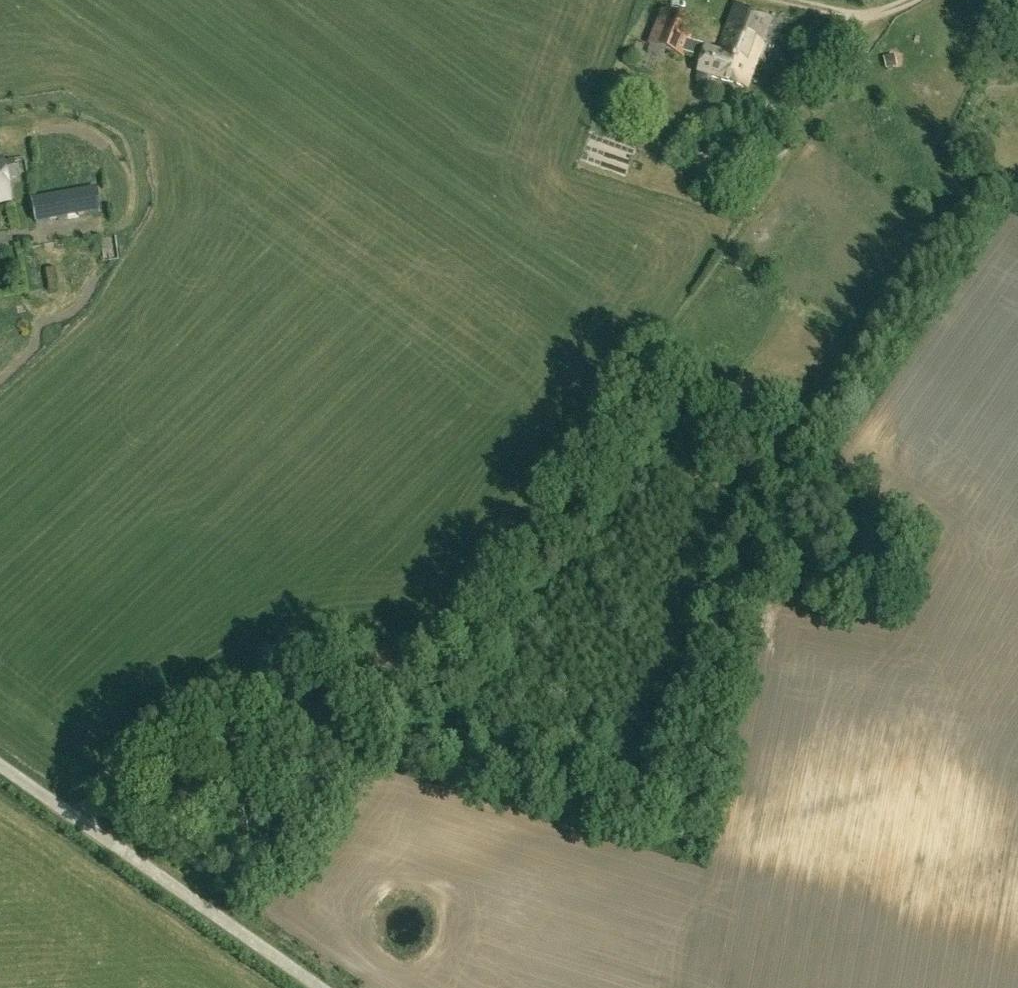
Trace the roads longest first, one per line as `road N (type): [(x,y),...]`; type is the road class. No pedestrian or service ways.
road 1 (unclassified): [(323,987),(0,765)]

